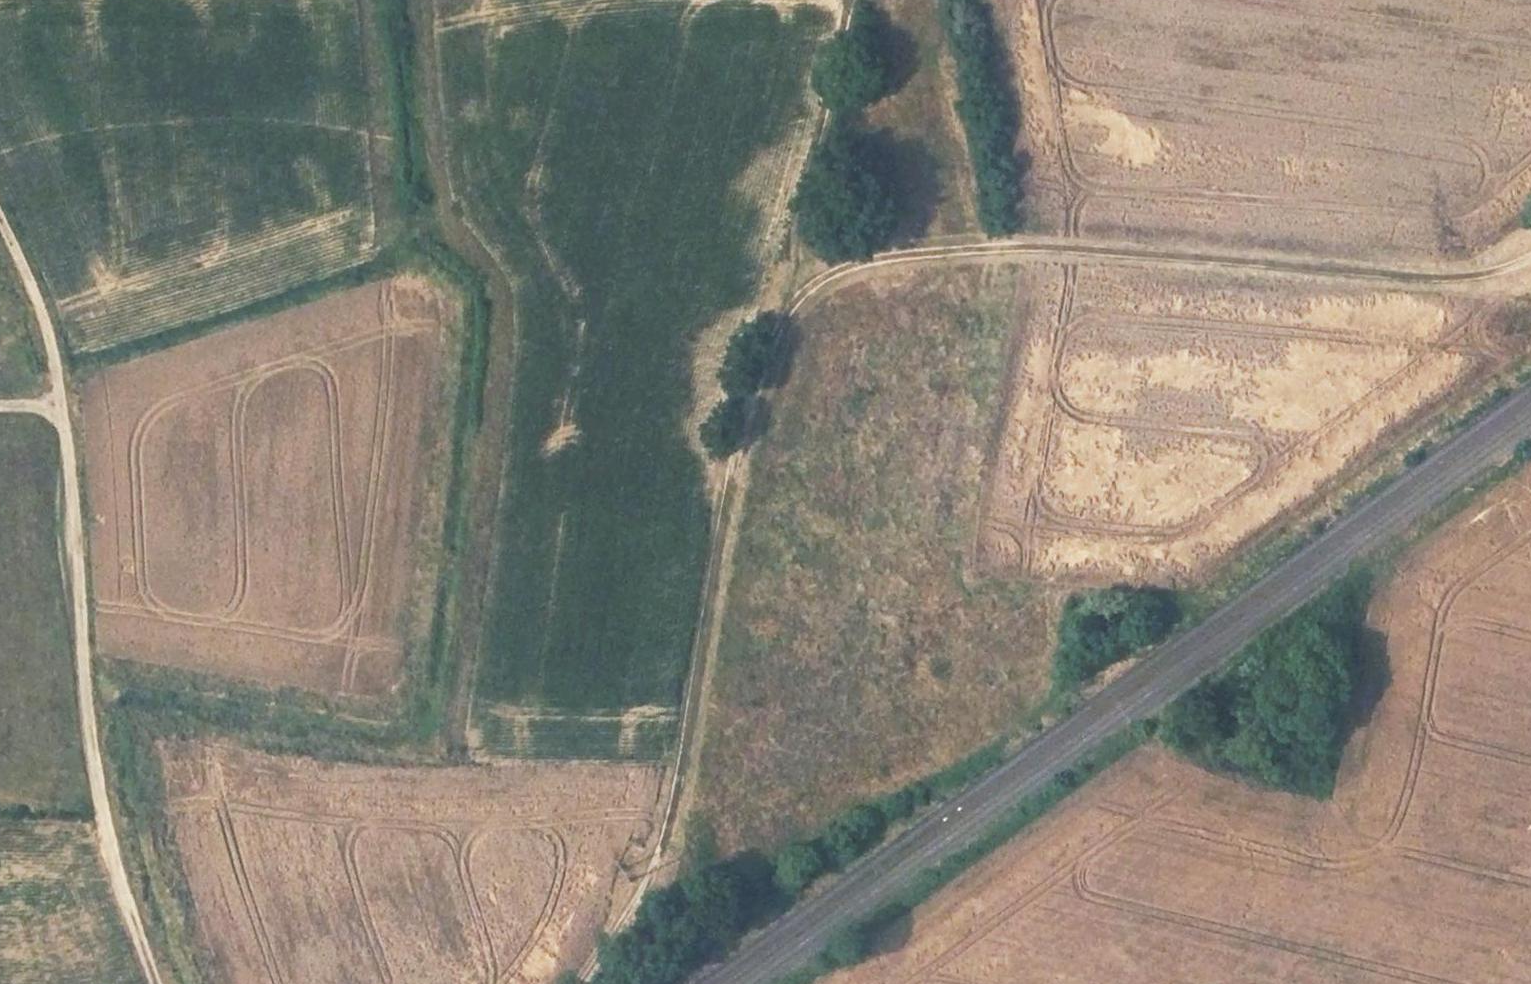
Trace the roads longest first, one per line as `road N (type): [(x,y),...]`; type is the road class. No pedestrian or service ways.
road 1 (track): [(1530,258),(1447,282),(971,249),(864,264),(807,293),(786,318),(759,380),(736,469),(676,808),(651,877),(585,983)]
road 2 (track): [(156,983),(103,808),(69,448),(55,408)]
road 3 (track): [(820,283),(798,238),(847,0)]
road 4 (track): [(55,408),(56,369),(0,220)]

